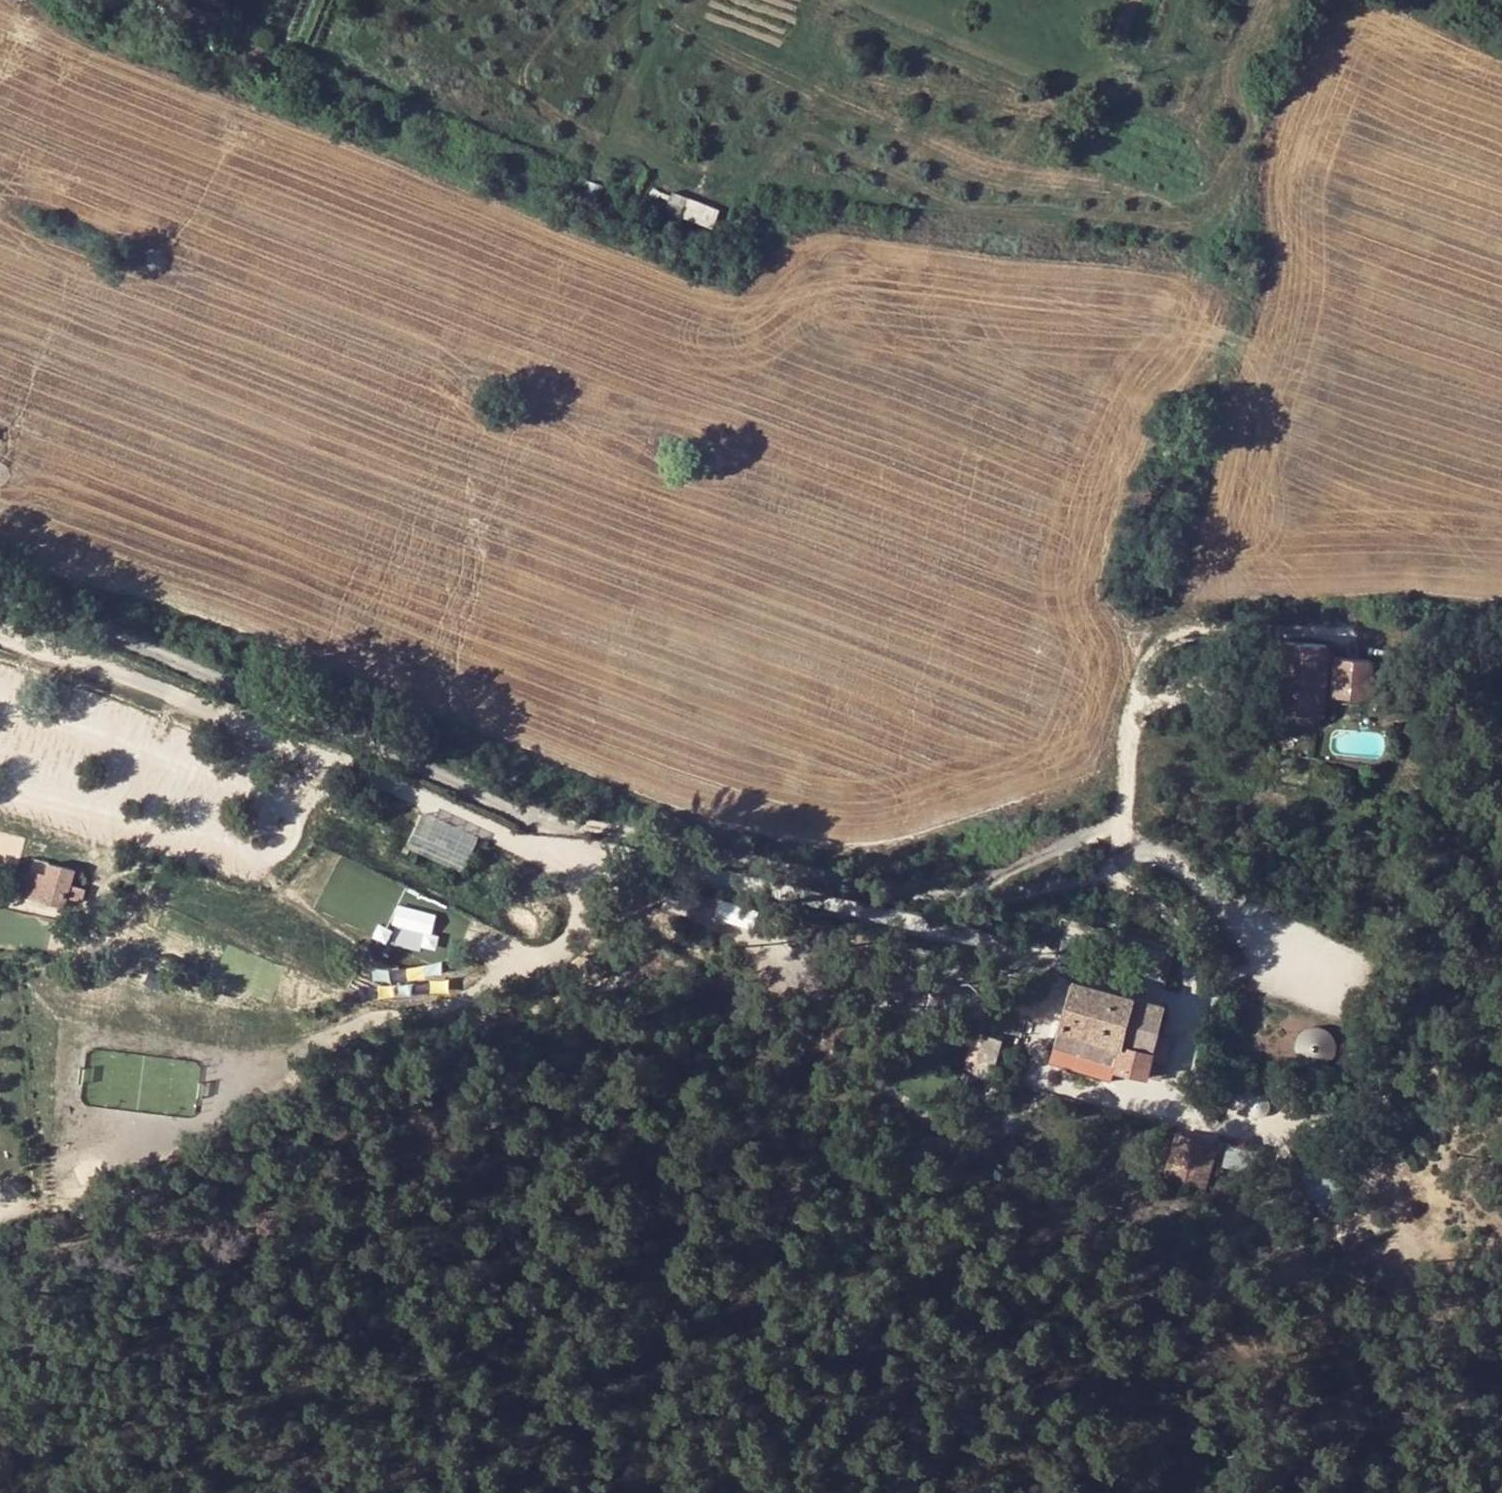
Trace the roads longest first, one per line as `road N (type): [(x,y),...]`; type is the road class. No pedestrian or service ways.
road 1 (track): [(1501,1150),(1384,1111),(1359,984),(1264,952),(1136,848),(1061,882),(866,895),(552,832),(129,637),(0,602)]

